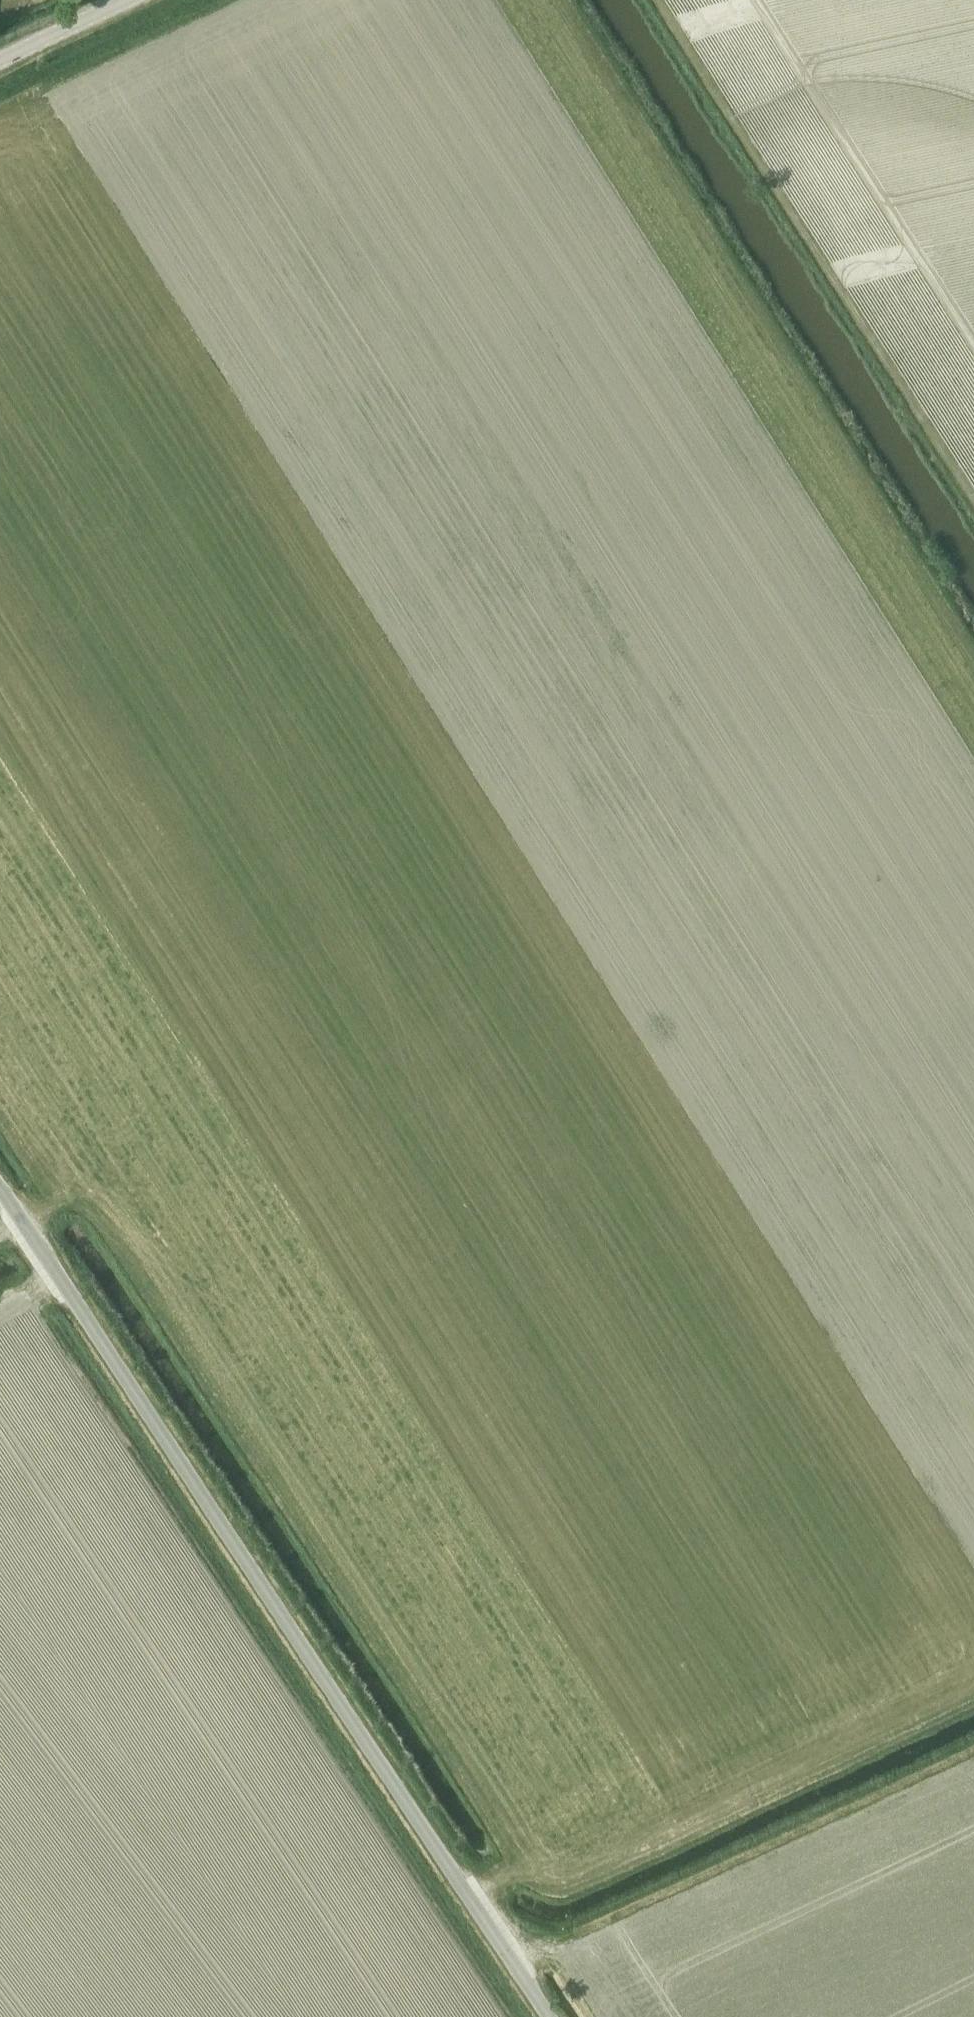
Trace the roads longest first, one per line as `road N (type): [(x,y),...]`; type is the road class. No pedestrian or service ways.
road 1 (unclassified): [(550,2016),(0,1187)]
road 2 (unclassified): [(0,68),(138,0)]

